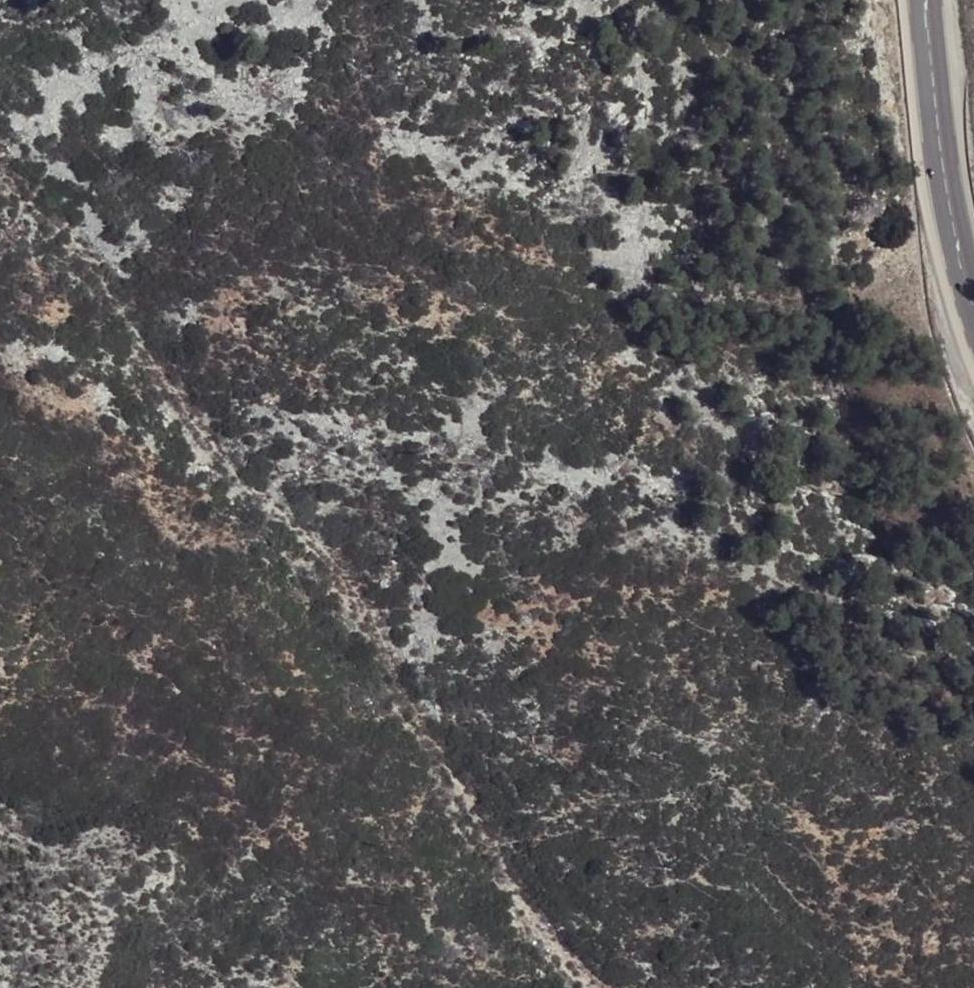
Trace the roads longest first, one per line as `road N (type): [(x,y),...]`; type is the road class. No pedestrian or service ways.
road 1 (primary): [(973,311),(943,206),(922,0)]

